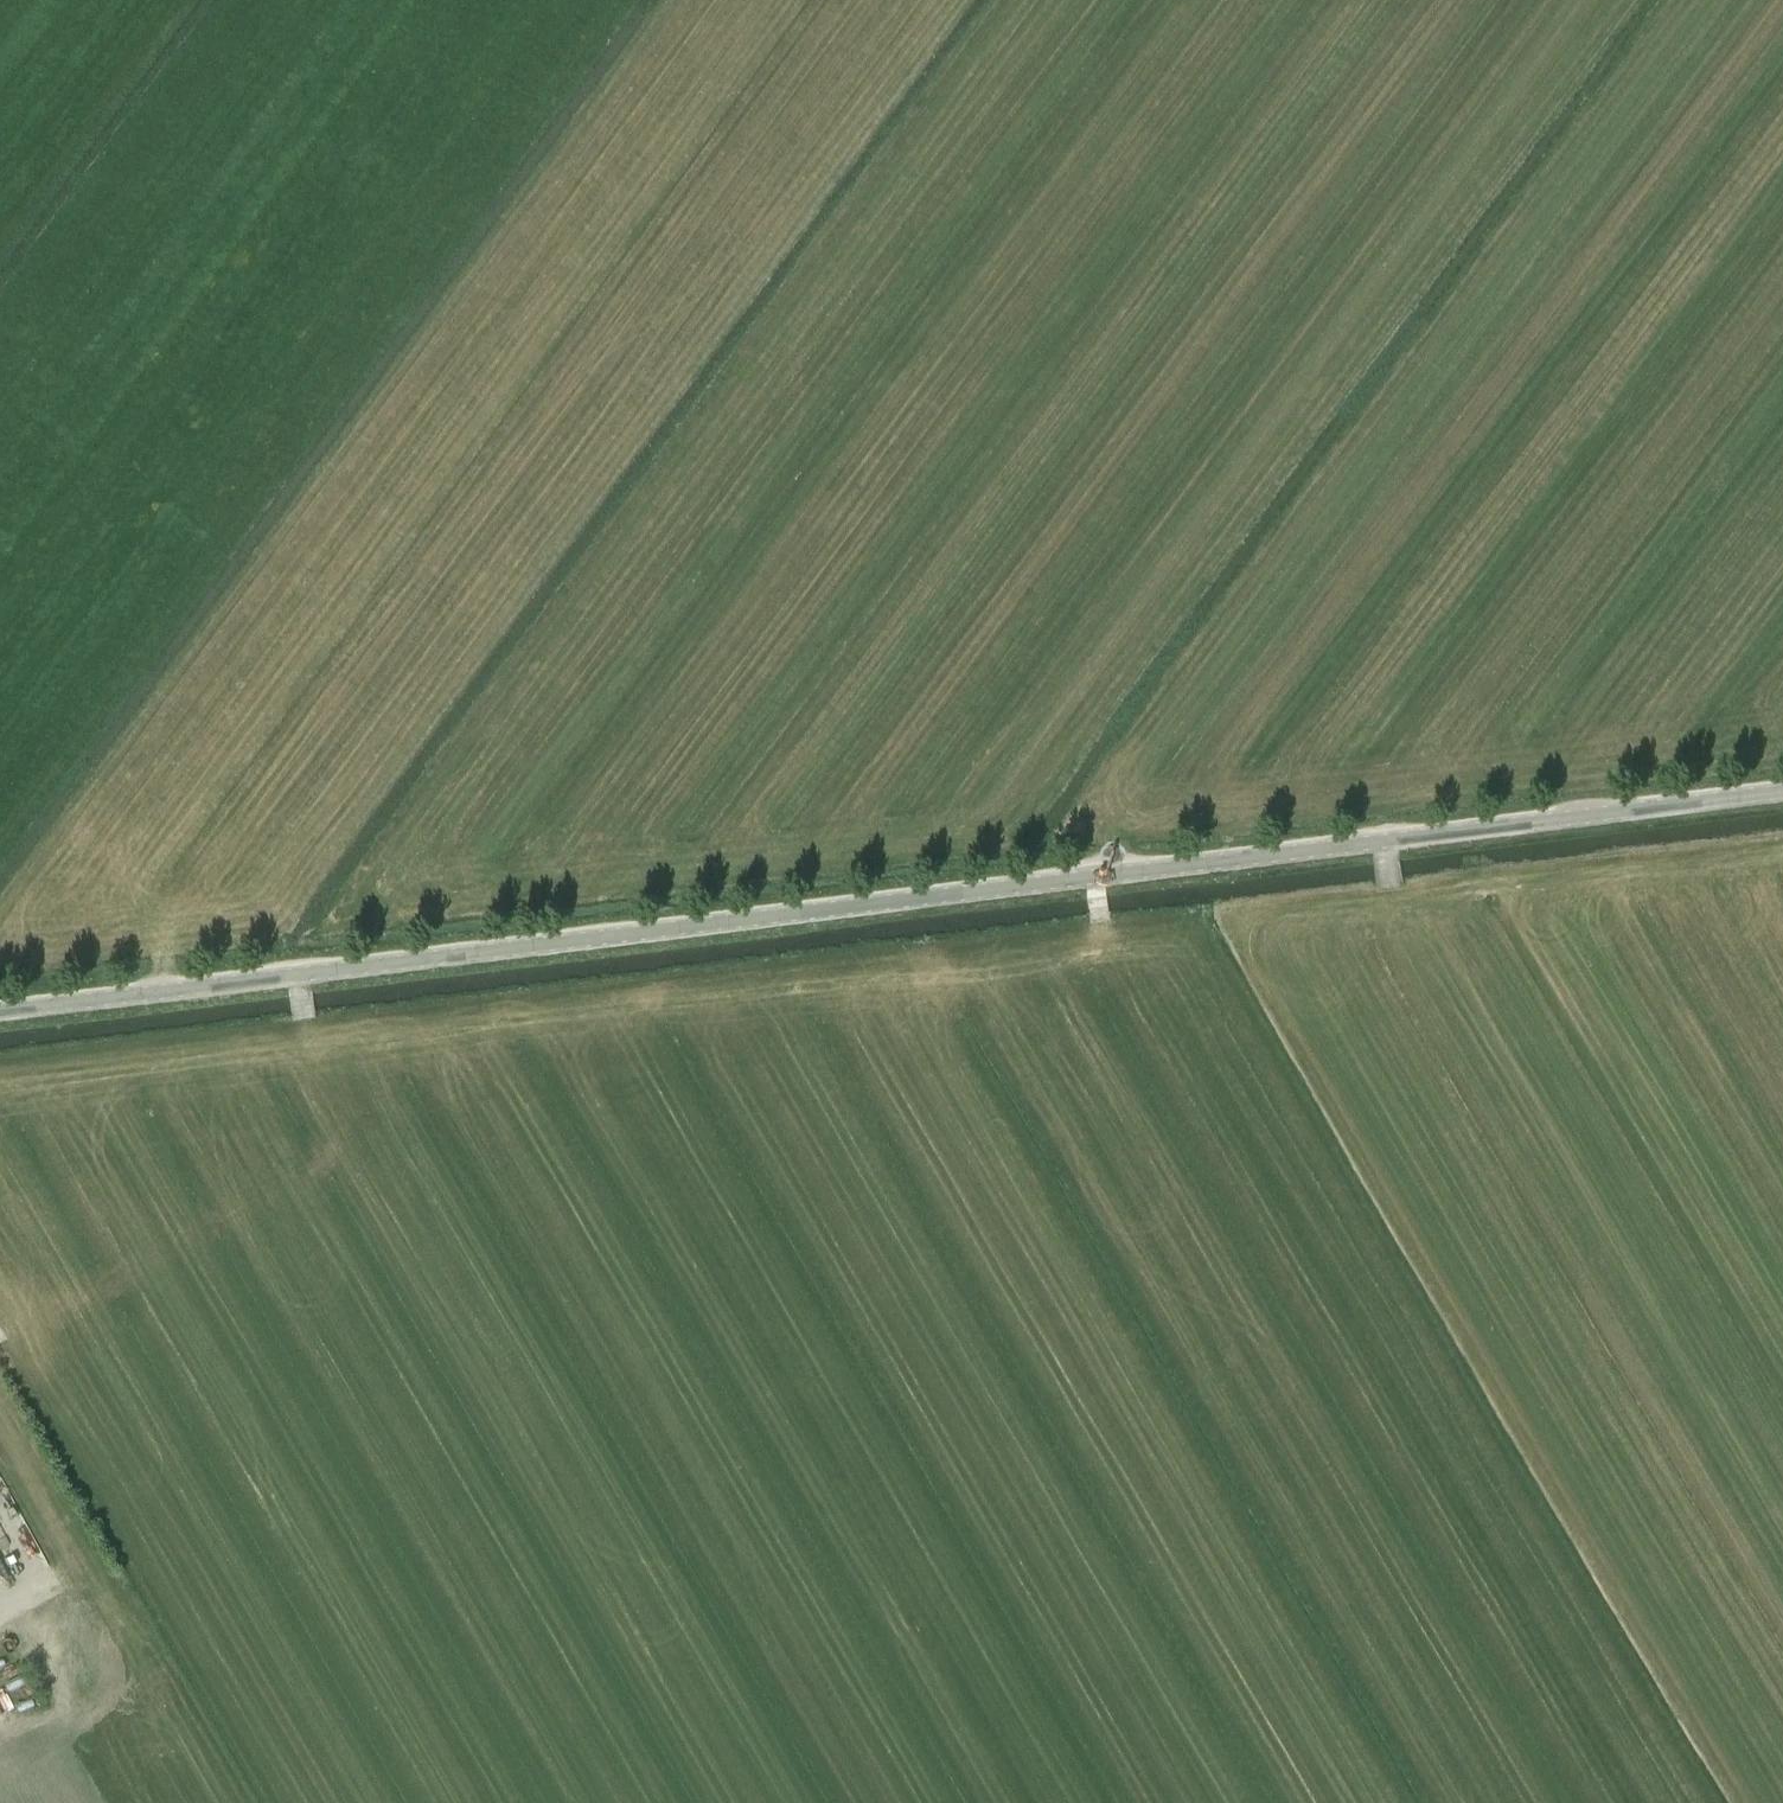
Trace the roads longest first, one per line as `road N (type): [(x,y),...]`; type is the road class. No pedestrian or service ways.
road 1 (tertiary): [(0,1010),(1782,793)]

